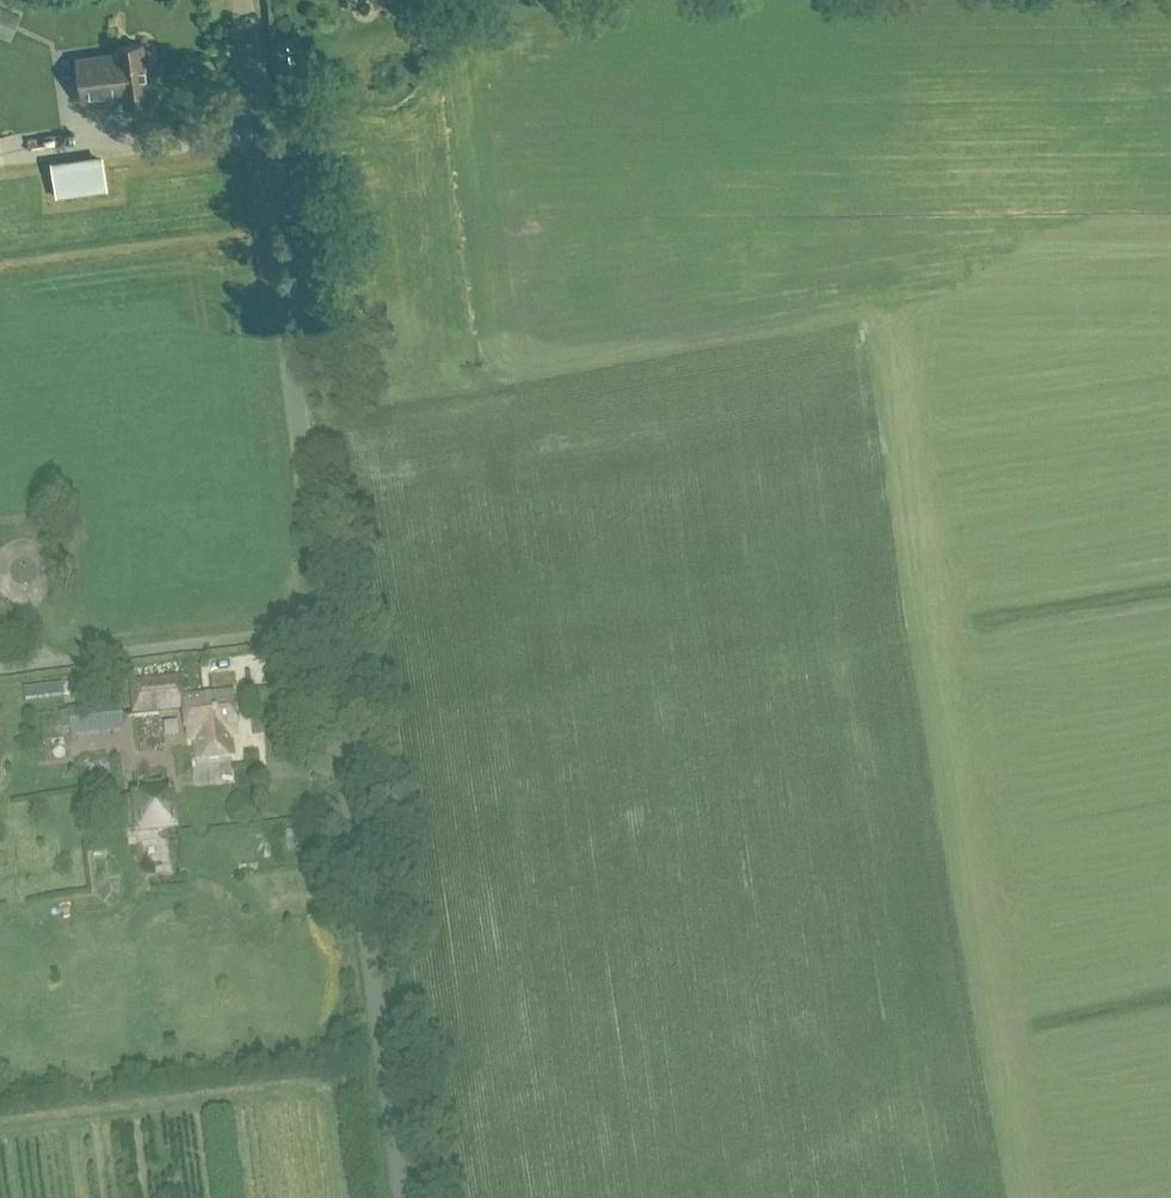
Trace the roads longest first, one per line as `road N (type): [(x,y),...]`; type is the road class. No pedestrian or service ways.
road 1 (unclassified): [(396,1197),(241,0)]
road 2 (track): [(0,1130),(381,1078)]

